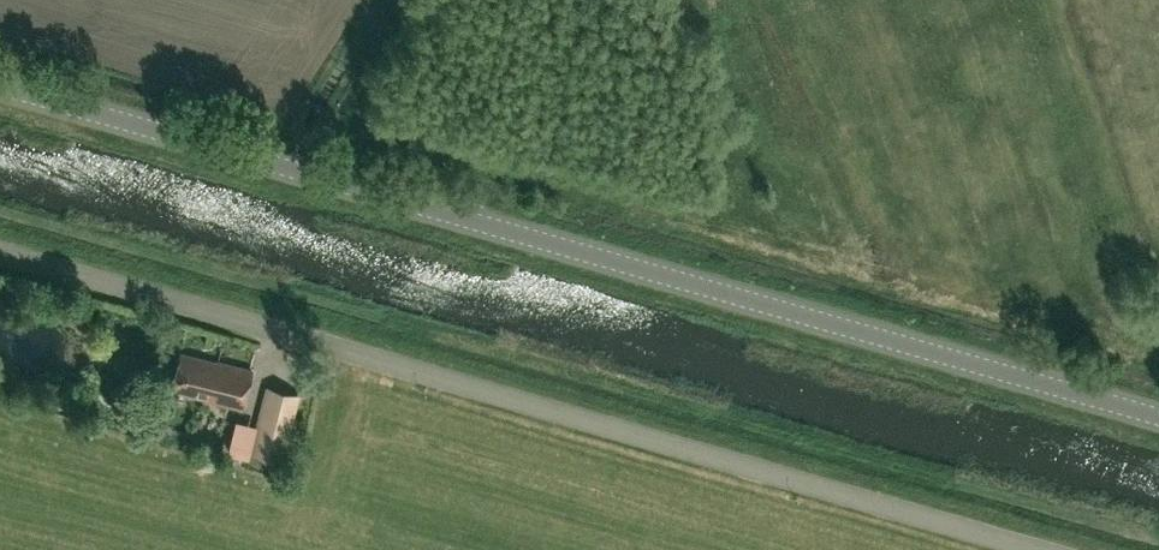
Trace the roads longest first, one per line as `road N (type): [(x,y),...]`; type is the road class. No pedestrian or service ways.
road 1 (tertiary): [(1158,415),(0,89)]
road 2 (unclassified): [(1032,549),(0,251)]

